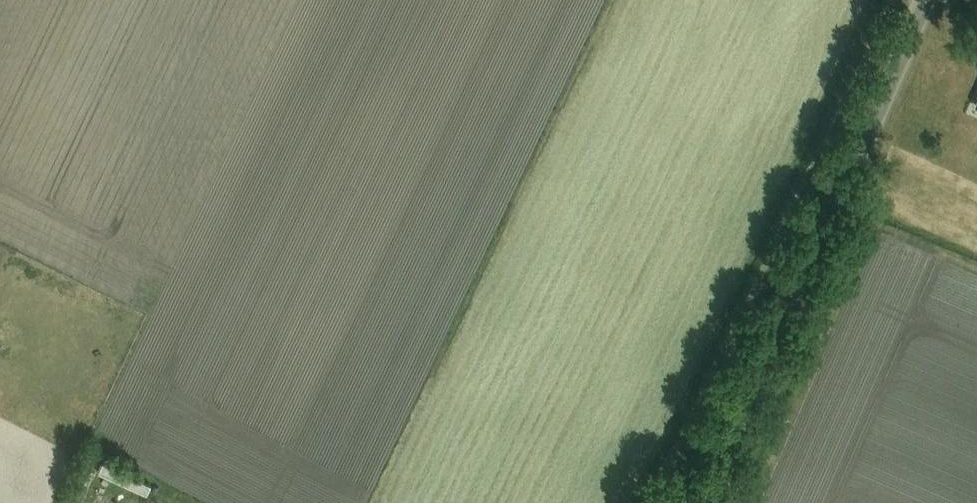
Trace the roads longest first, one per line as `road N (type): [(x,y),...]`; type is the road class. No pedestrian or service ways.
road 1 (unclassified): [(696,502),(911,0)]

